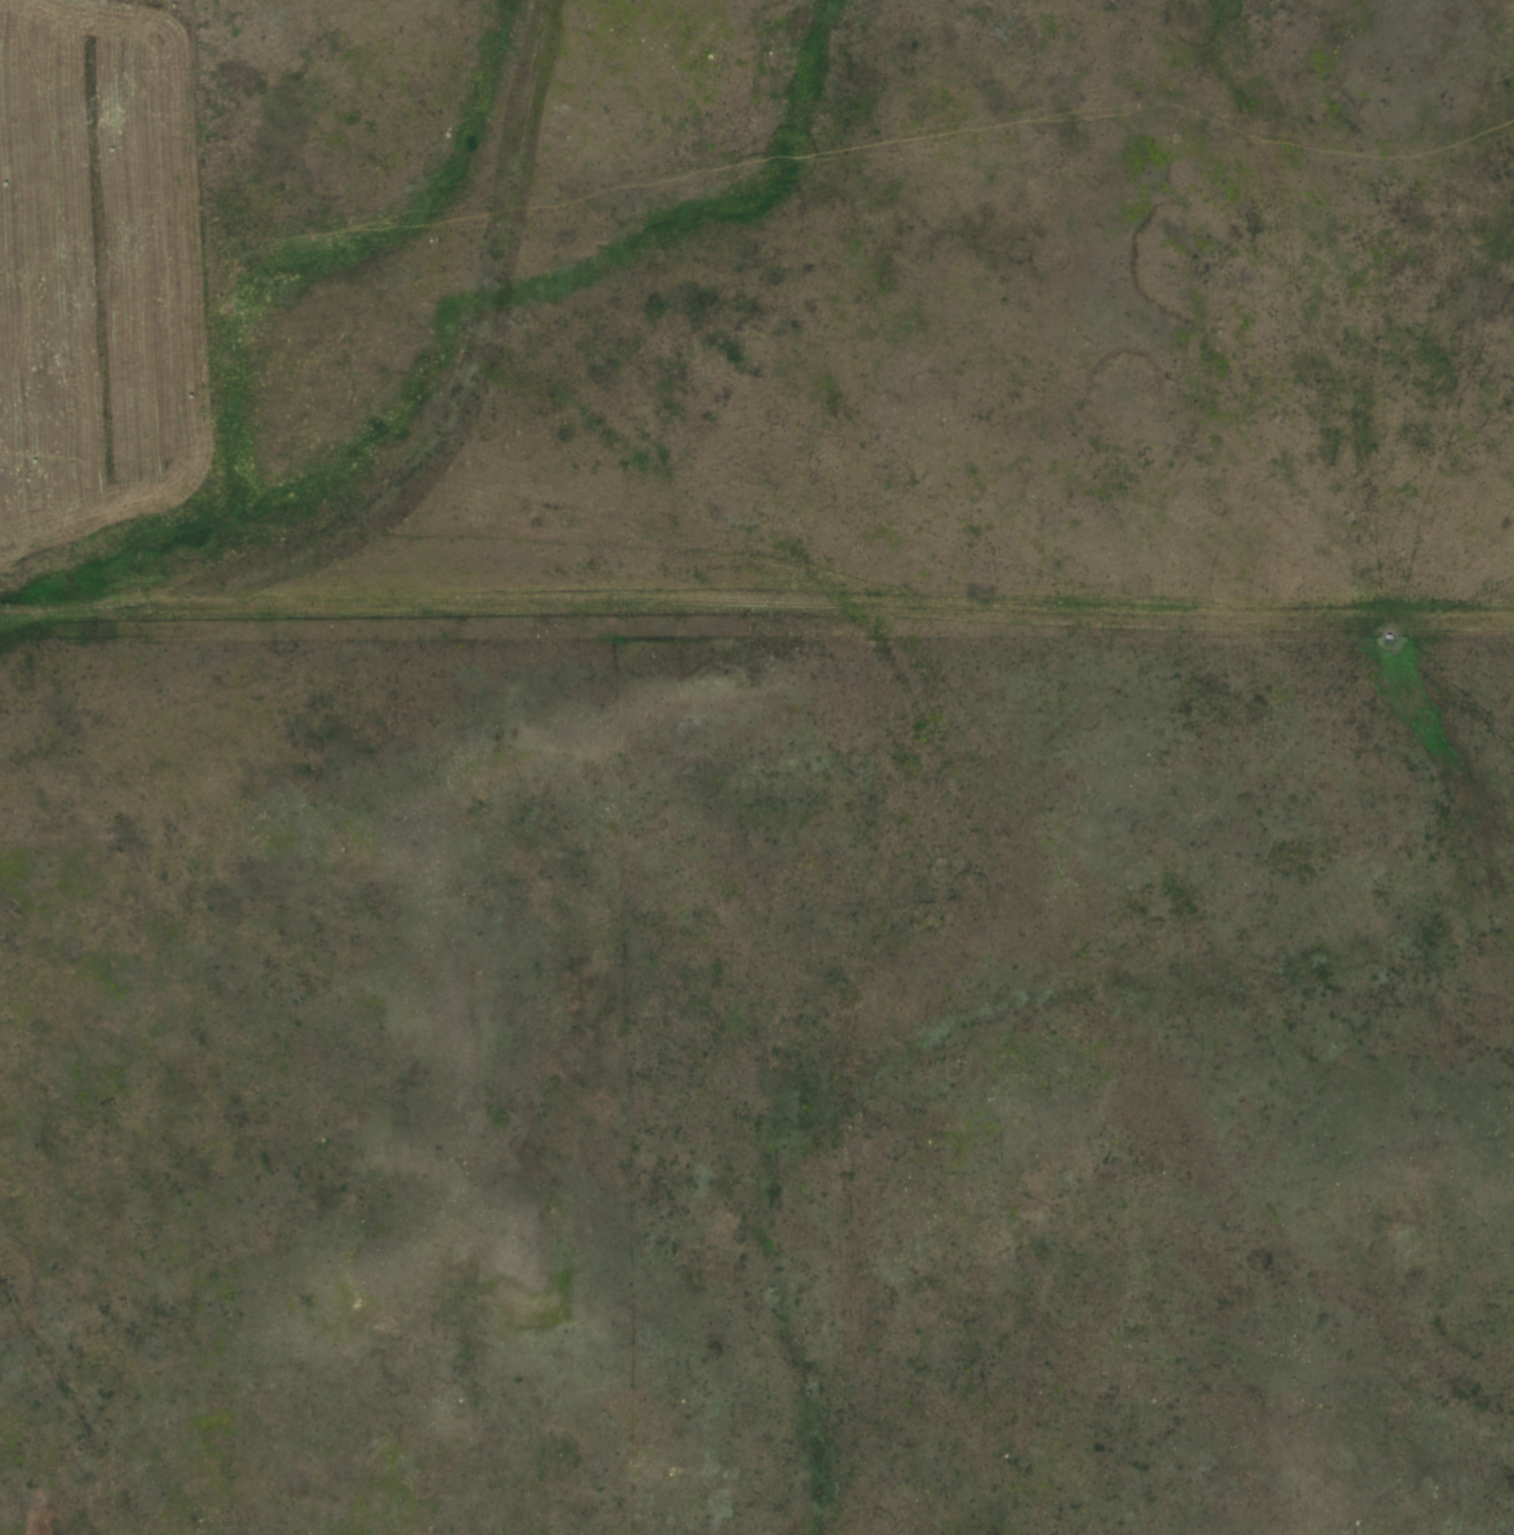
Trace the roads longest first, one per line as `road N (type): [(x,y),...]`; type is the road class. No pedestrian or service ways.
road 1 (residential): [(0,619),(1513,601)]

